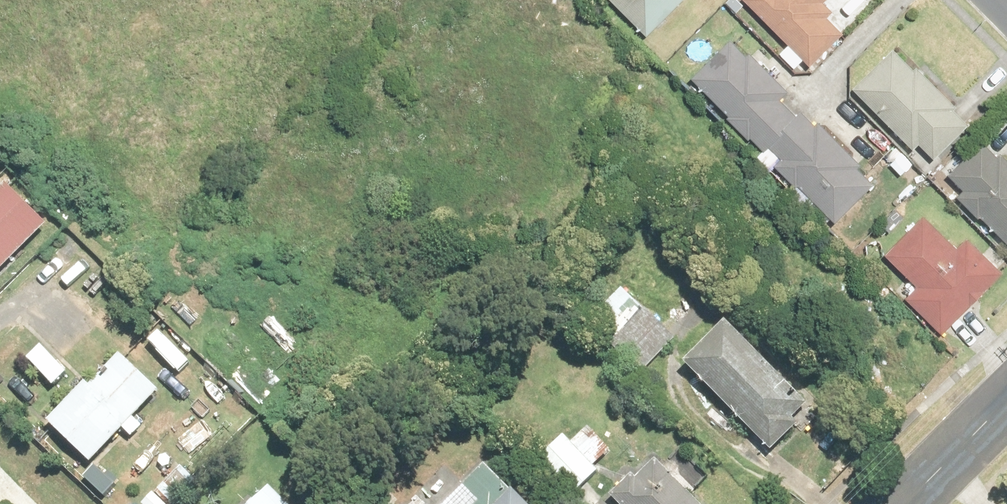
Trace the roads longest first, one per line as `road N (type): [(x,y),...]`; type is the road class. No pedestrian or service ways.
road 1 (residential): [(1006,400),(905,503)]

